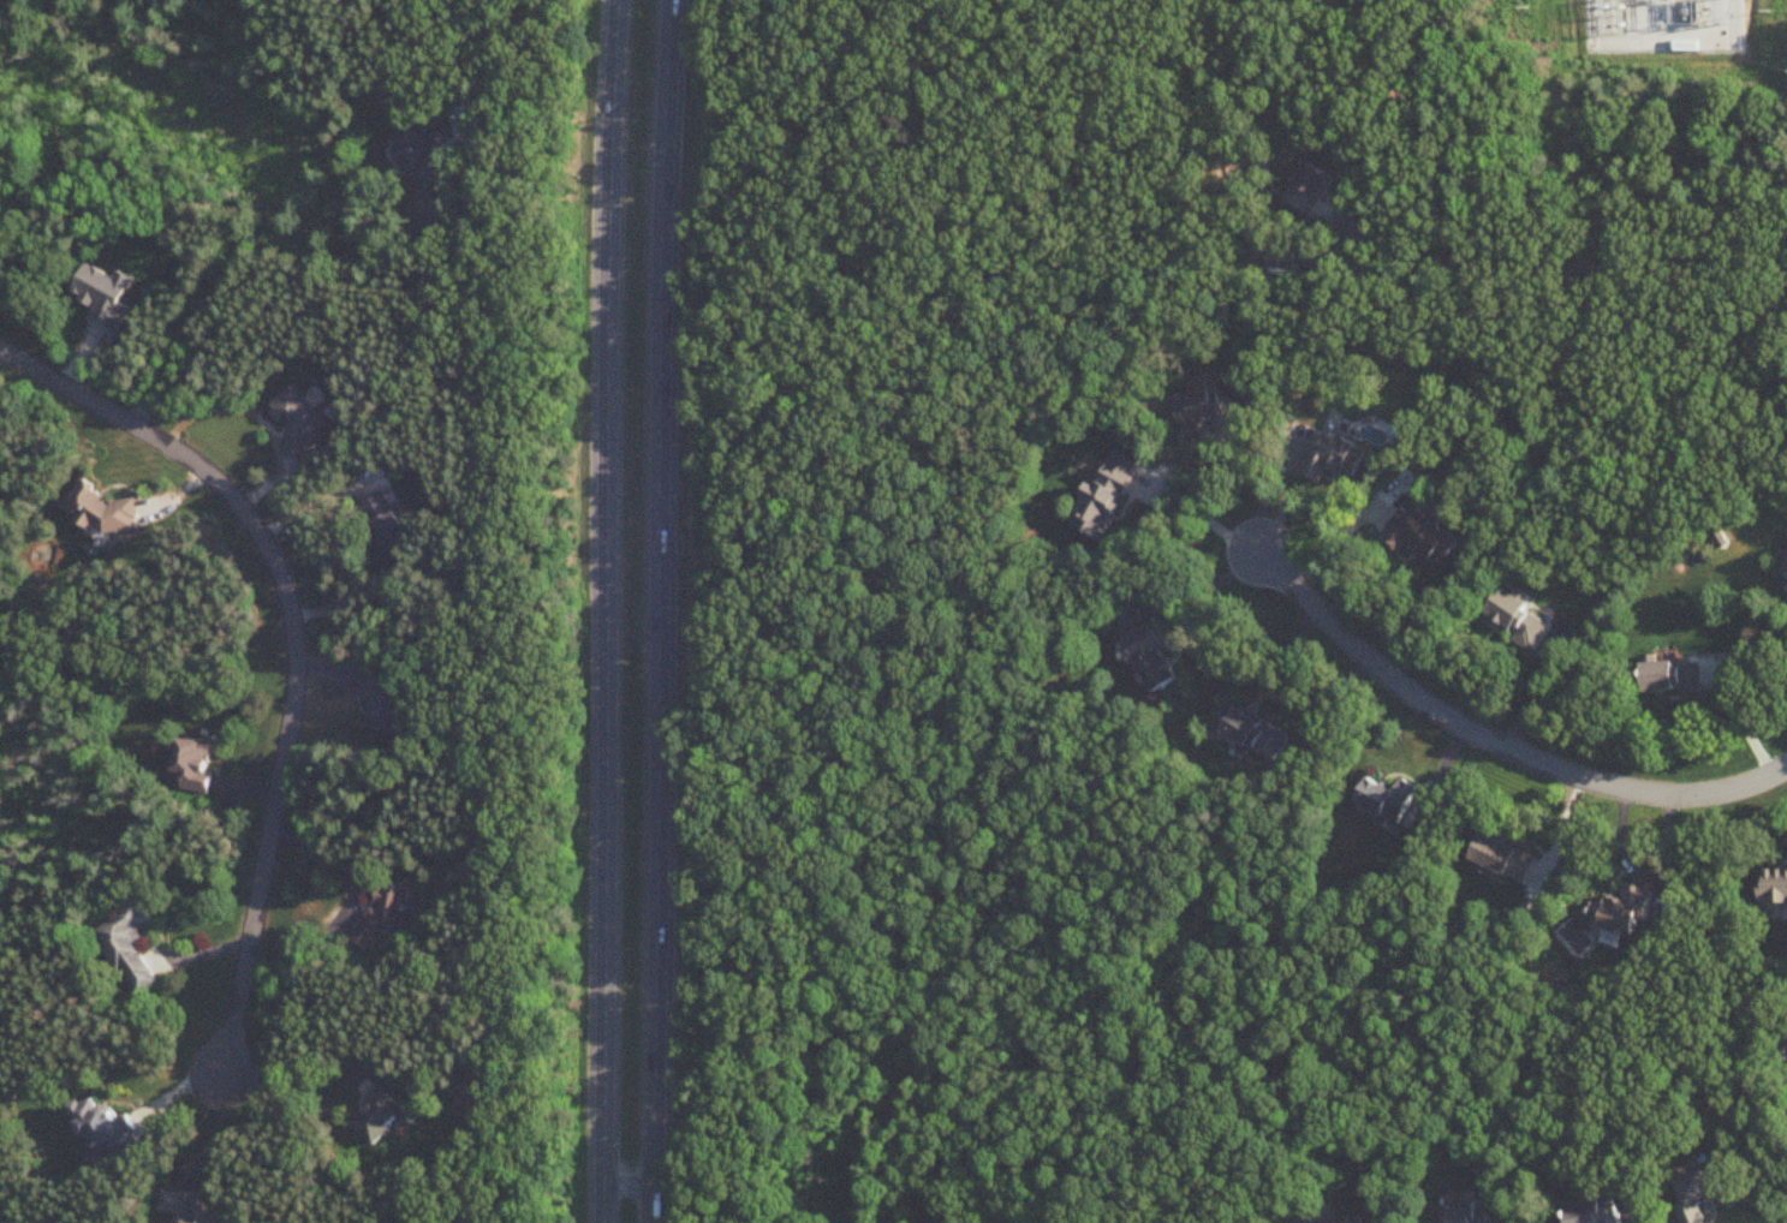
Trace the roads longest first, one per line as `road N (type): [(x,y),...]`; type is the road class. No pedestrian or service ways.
road 1 (primary): [(655,1222),(660,613),(680,0)]
road 2 (primary): [(616,0),(607,1222)]
road 3 (residential): [(0,352),(161,440),(232,493),(273,556),(292,626),(288,722),(219,1084)]
road 4 (residential): [(1786,769),(1691,794),(1547,776),(1443,722),(1270,560)]

